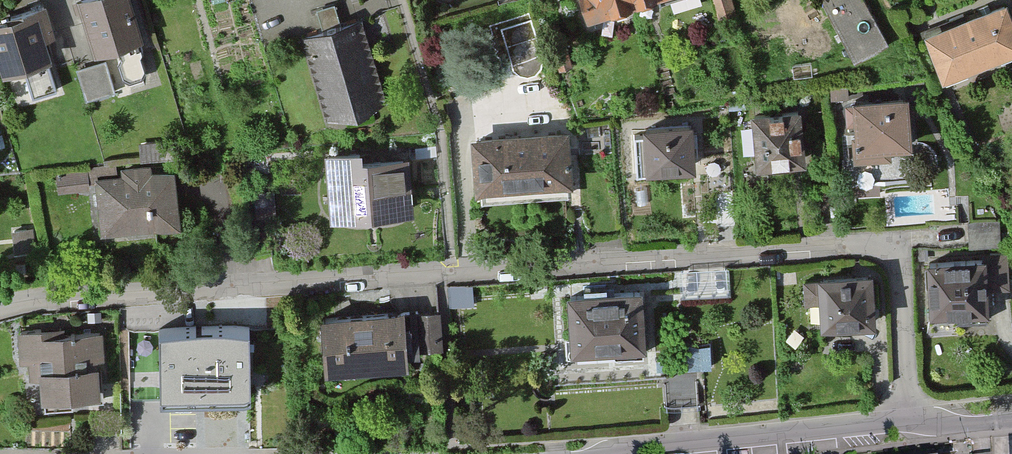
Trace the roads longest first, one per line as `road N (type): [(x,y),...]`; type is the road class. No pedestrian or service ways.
road 1 (residential): [(906,425),(905,275),(887,252),(834,246),(452,266),(58,297),(0,313)]
road 2 (residential): [(612,453),(906,425)]

